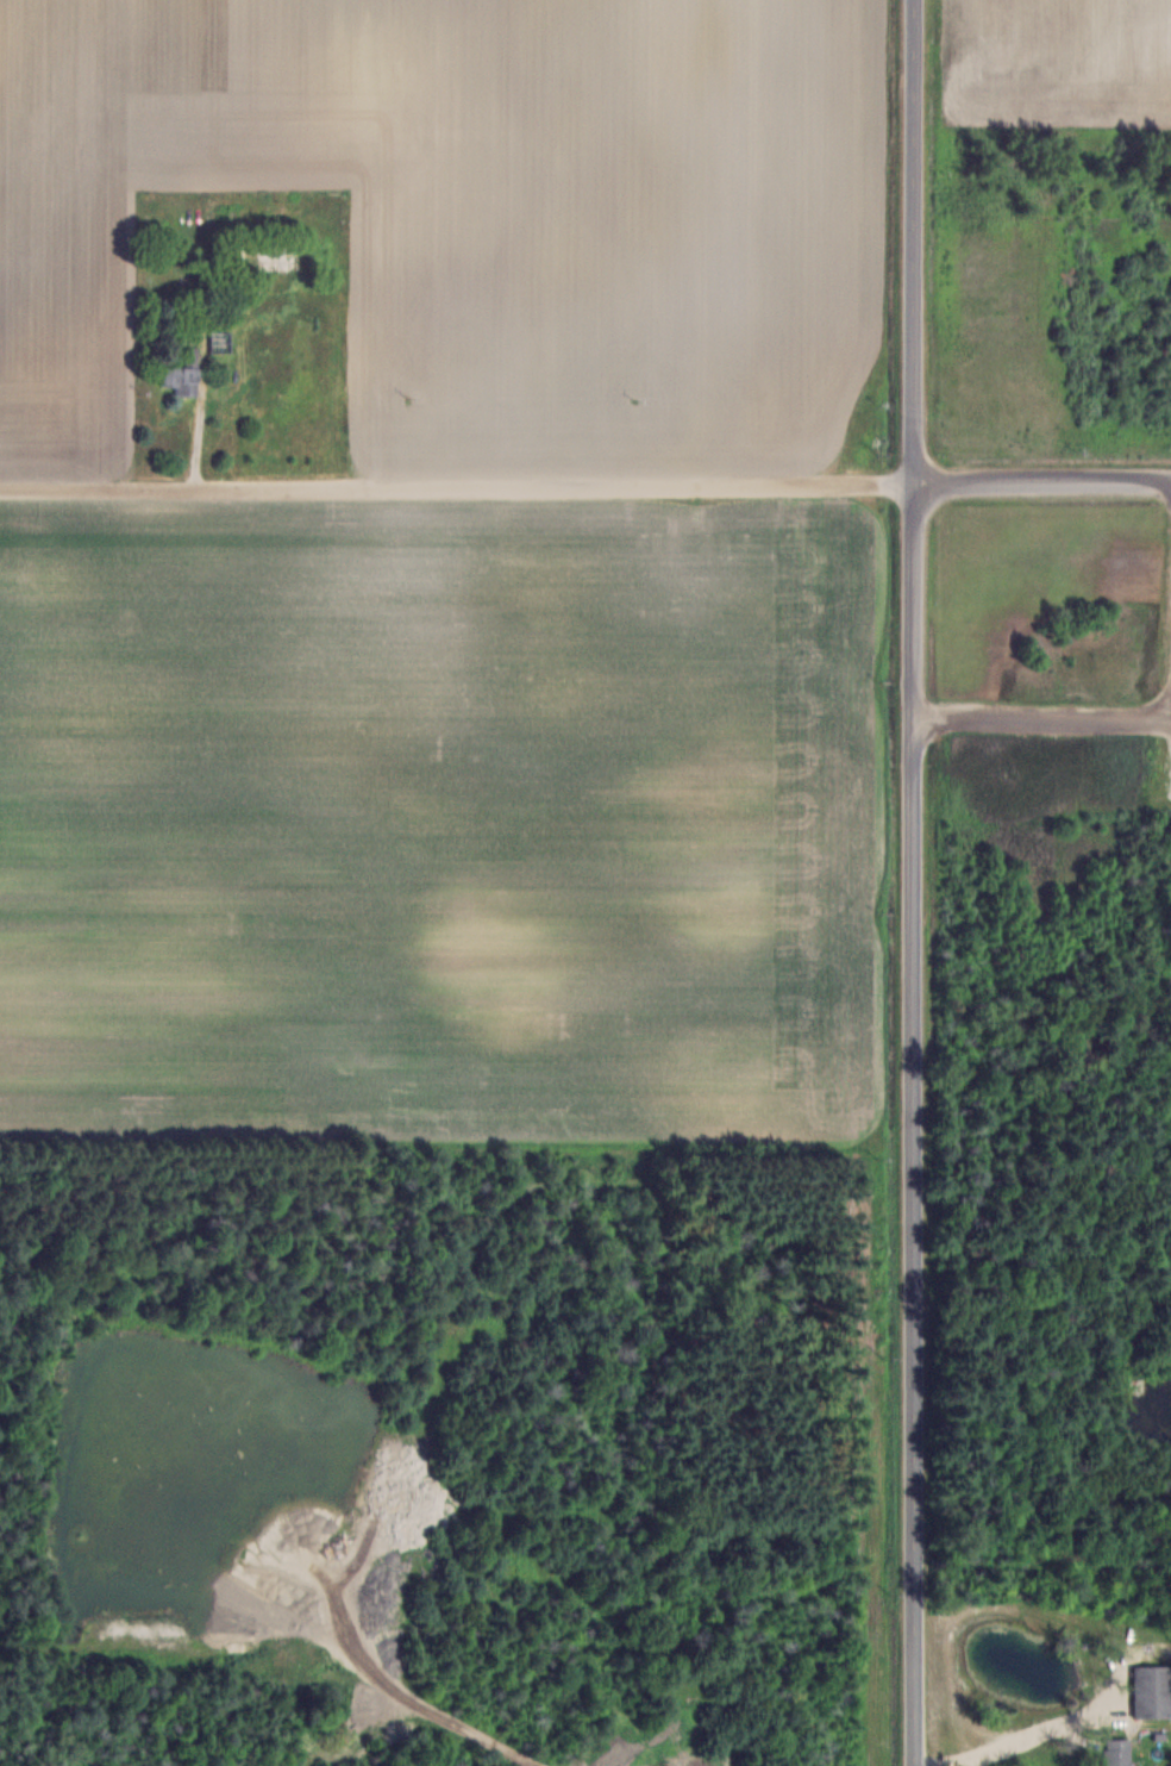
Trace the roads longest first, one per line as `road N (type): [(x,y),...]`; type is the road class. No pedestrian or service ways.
road 1 (residential): [(915,1765),(916,0)]
road 2 (residential): [(0,485),(1170,482)]

